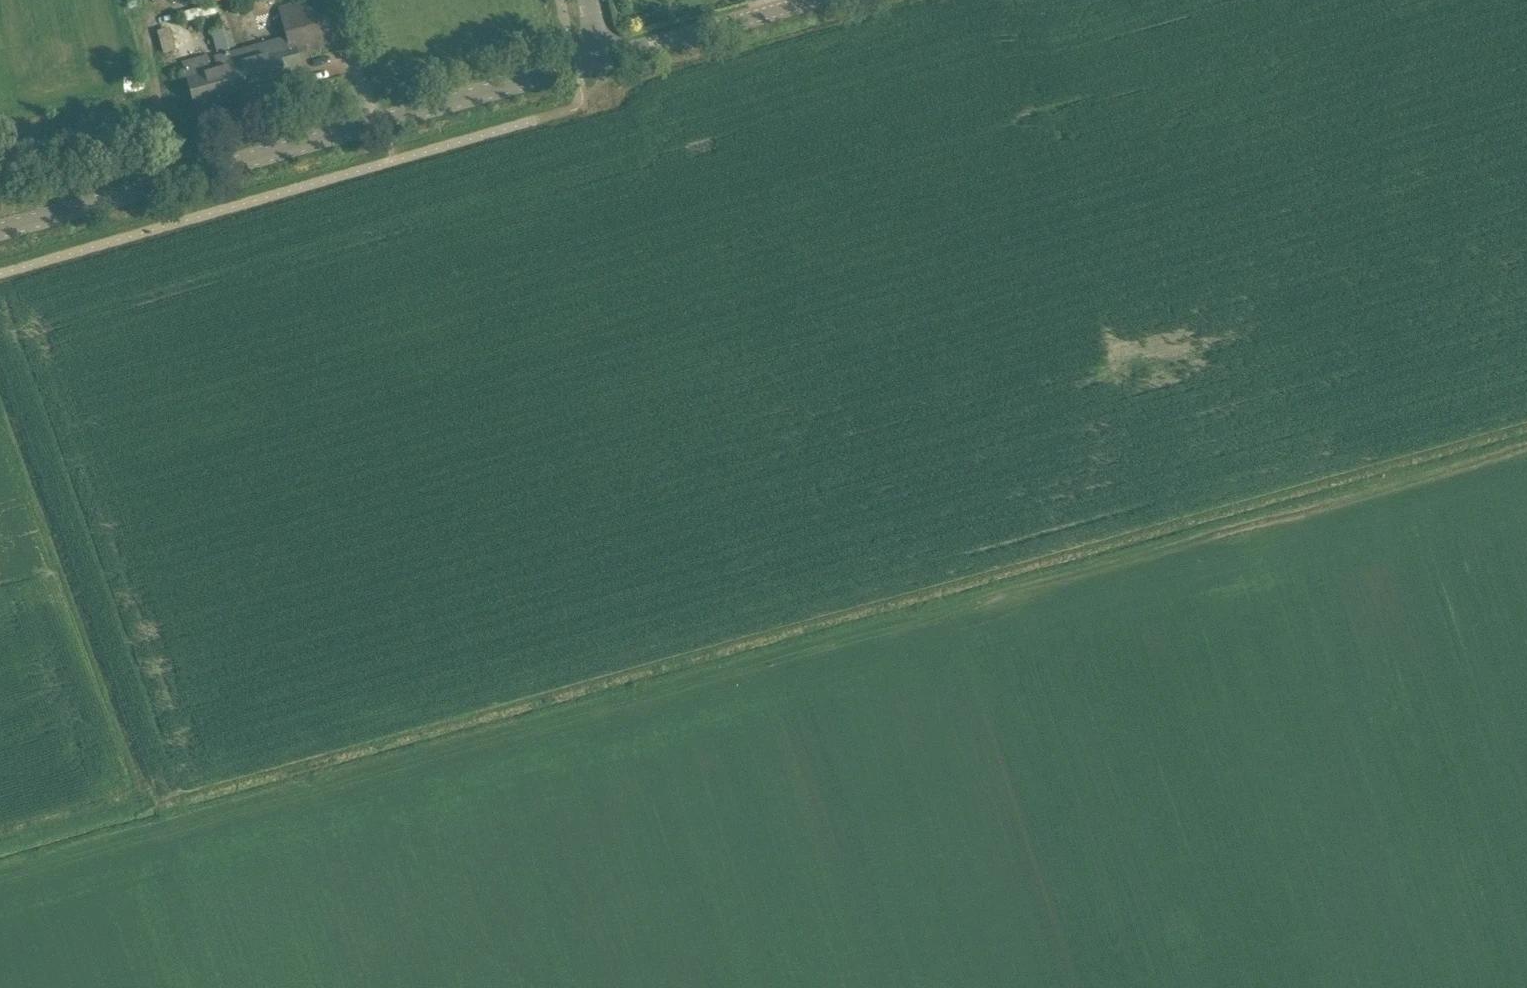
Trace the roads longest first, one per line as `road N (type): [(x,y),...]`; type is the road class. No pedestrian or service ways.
road 1 (track): [(1526,450),(175,830),(155,797),(0,839)]
road 2 (unclassified): [(0,234),(594,63)]
road 3 (unclassified): [(594,63),(817,0)]

